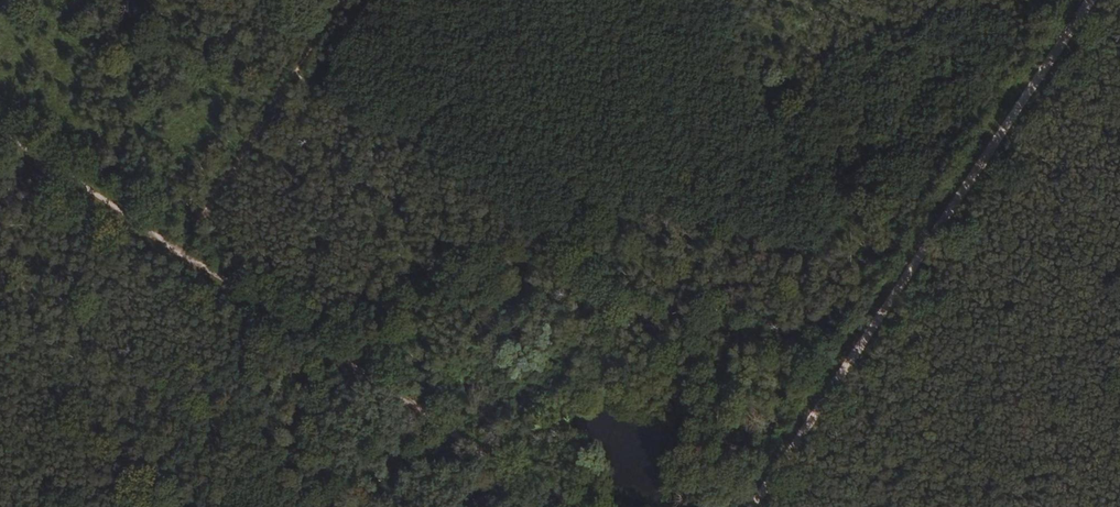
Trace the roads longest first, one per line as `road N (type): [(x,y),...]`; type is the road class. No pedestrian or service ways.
road 1 (track): [(564,506),(0,131)]
road 2 (track): [(1090,0),(749,506)]

